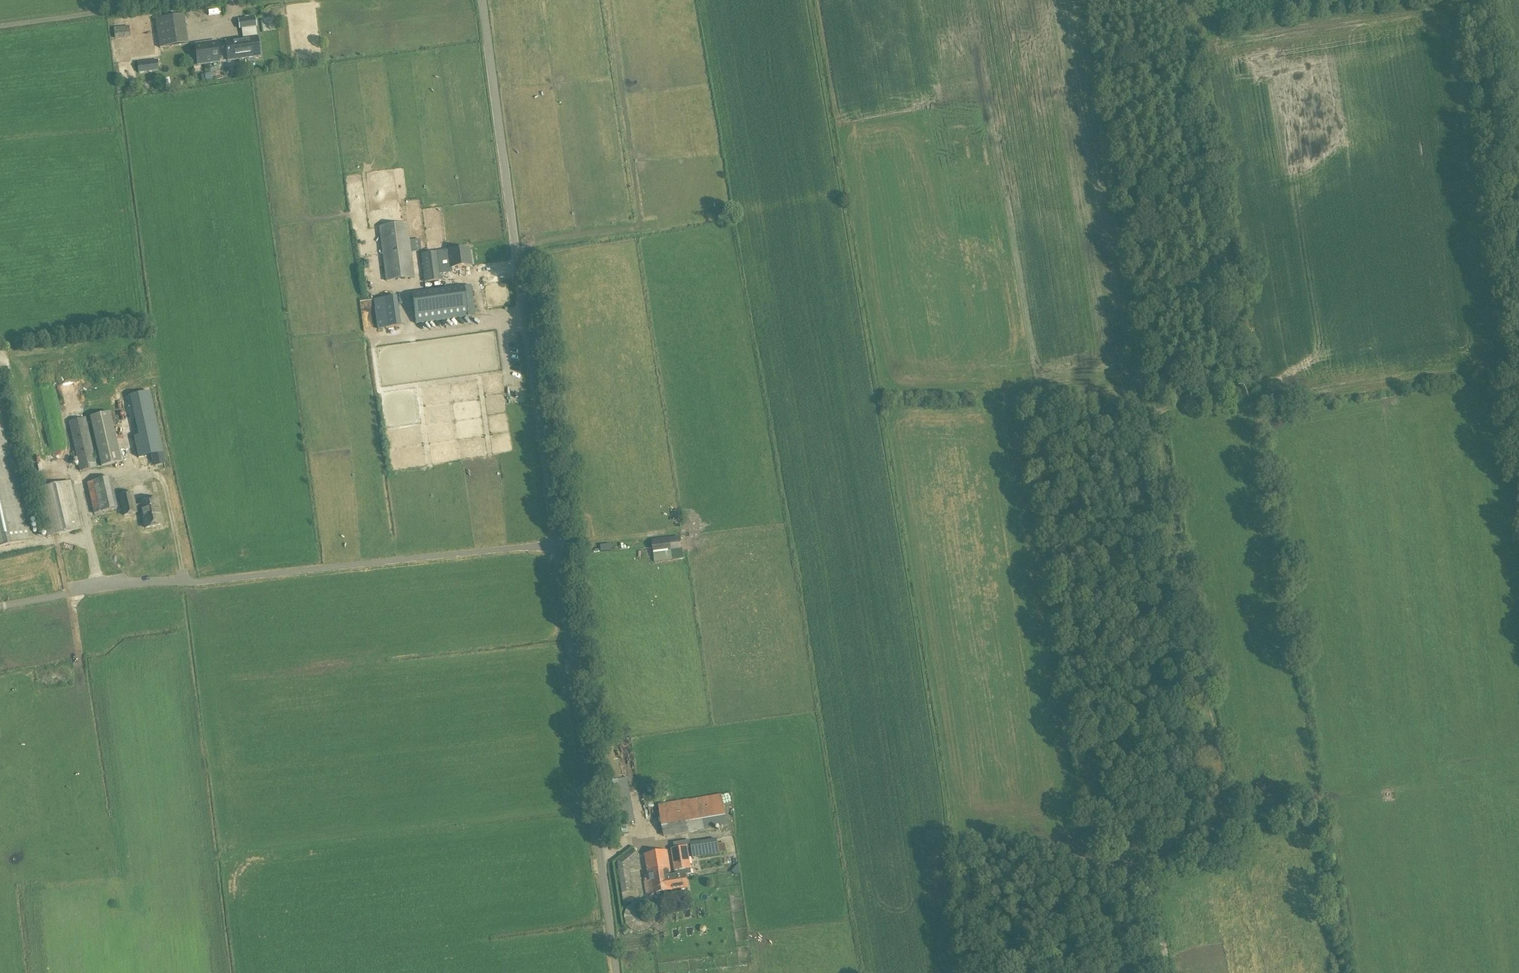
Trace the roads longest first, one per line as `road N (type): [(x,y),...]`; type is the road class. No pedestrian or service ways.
road 1 (unclassified): [(0,607),(137,584),(558,545)]
road 2 (unclassified): [(558,545),(487,0)]
road 3 (unclassified): [(621,972),(558,545)]
road 4 (unclassified): [(0,25),(195,0)]

